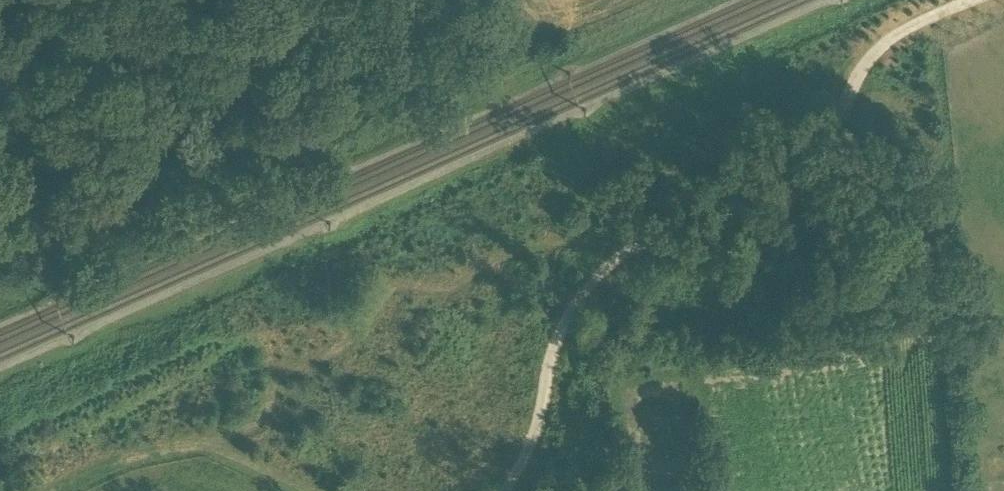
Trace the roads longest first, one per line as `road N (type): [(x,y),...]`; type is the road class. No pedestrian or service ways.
road 1 (track): [(973,0),(873,44),(830,157),(798,190),(765,211),(642,241),(591,283),(556,345),(538,434),(501,490)]
road 2 (track): [(0,177),(109,167),(144,155),(335,24),(437,9),(449,0)]

